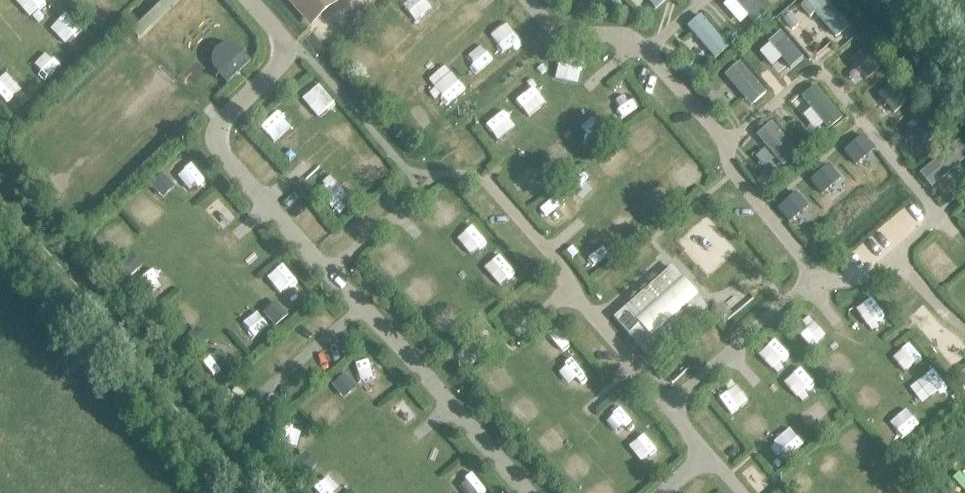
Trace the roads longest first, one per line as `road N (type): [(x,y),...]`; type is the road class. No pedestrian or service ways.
road 1 (track): [(257,492),(0,202)]

